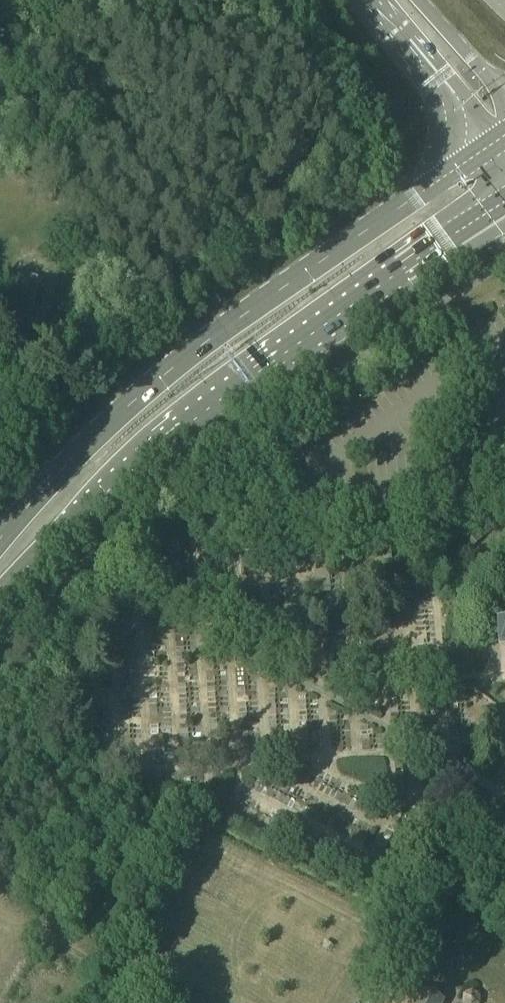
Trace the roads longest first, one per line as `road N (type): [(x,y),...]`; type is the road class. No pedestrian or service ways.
road 1 (primary): [(496,142),(164,383),(98,442),(0,550)]
road 2 (primary): [(0,593),(177,429),(504,203)]
road 3 (primary): [(381,0),(496,142)]
road 4 (unclassified): [(504,100),(419,0)]

